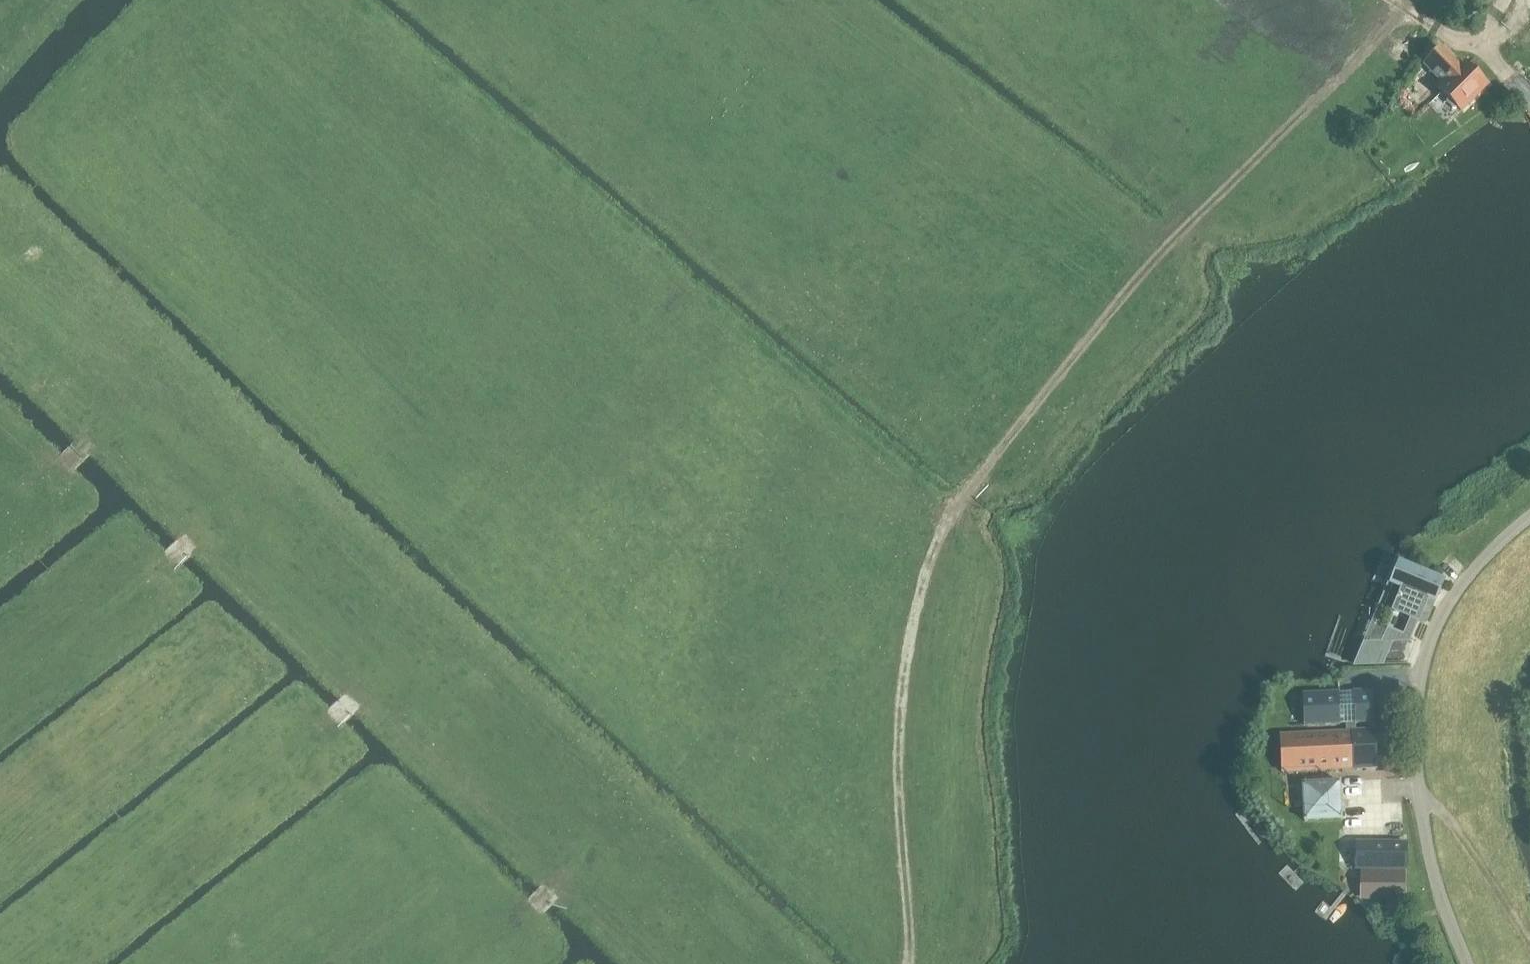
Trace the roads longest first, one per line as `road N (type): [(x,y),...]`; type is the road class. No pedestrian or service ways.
road 1 (track): [(913,963),(916,924),(892,701),(948,523),(1179,237),(1410,0)]
road 2 (unclassified): [(1468,963),(1442,903),(1419,806),(1423,655),(1471,568),(1529,519)]

